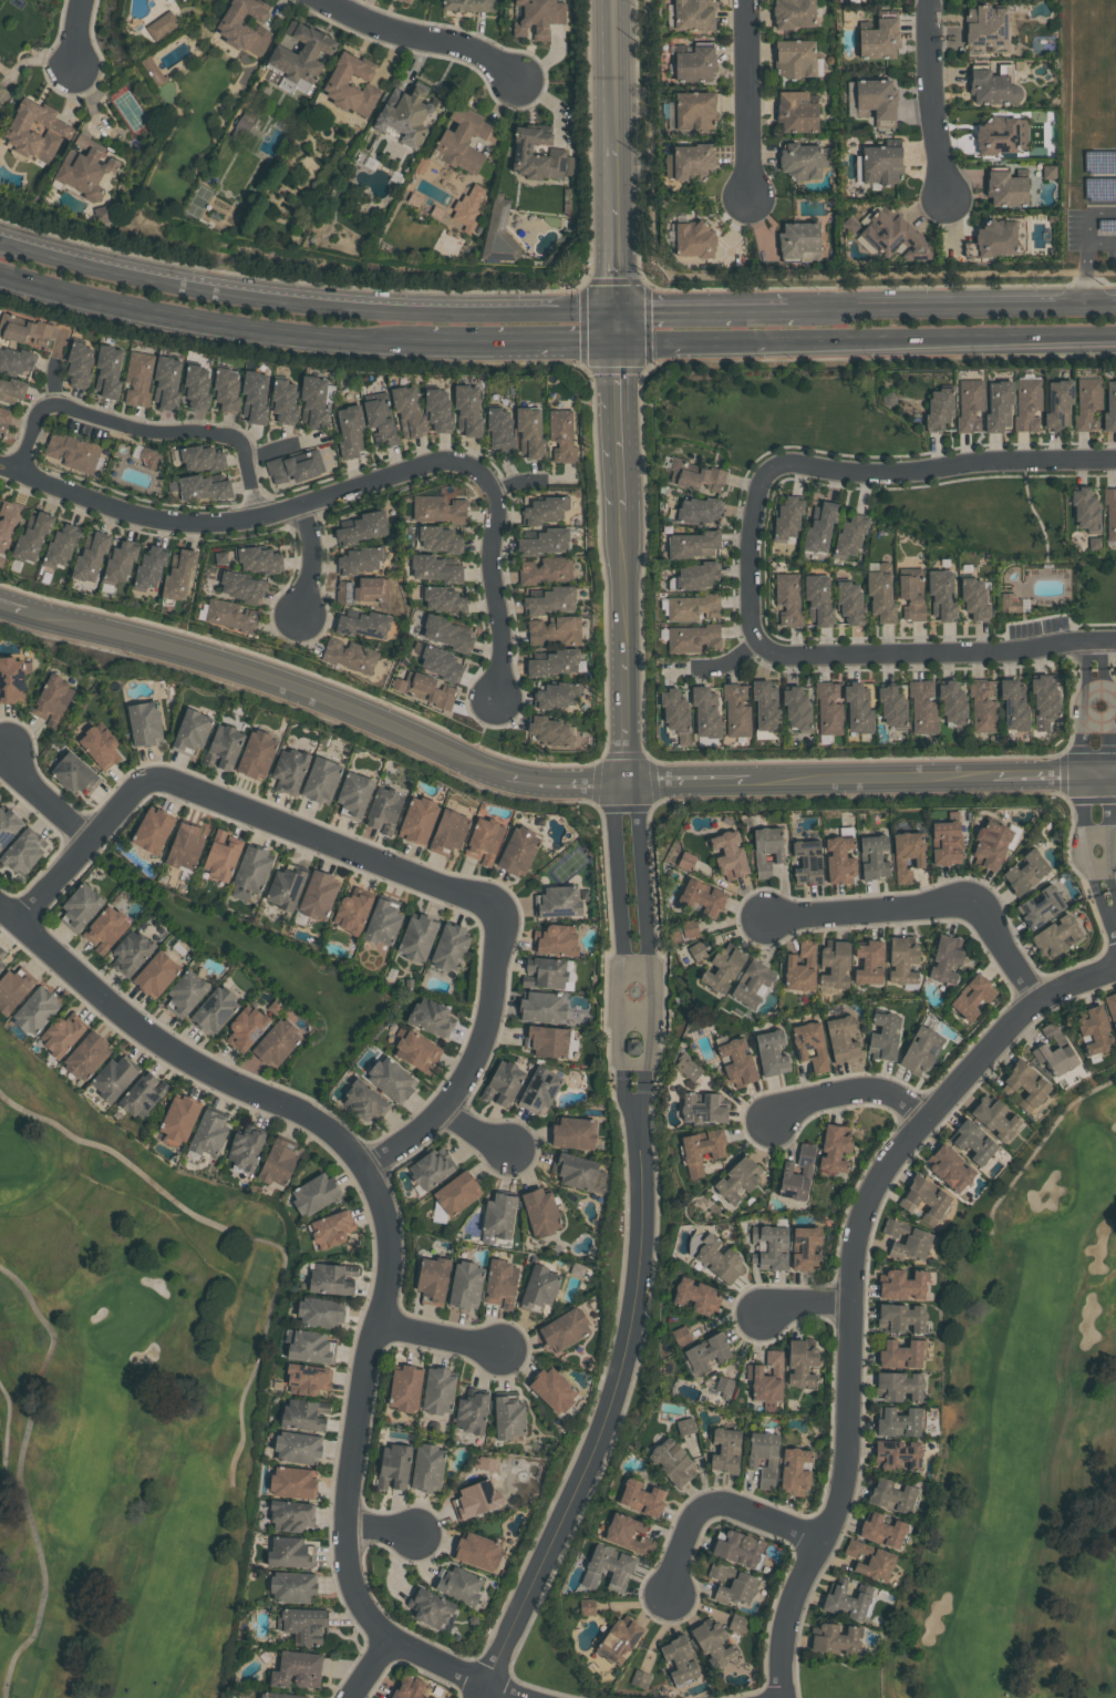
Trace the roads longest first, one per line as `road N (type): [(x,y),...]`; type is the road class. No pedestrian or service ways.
road 1 (residential): [(0,598),(206,651),(535,780),(1115,773)]
road 2 (residential): [(0,901),(132,1022),(199,1063),(318,1115),(368,1166),(389,1208),(392,1247),(344,1525),(351,1575),(393,1642),(521,1697)]
road 3 (residential): [(787,1697),(793,1607),(848,1468),(857,1238),(870,1196),(901,1146),(1040,998),(1115,967)]
road 4 (residential): [(483,1697),(611,1410),(642,1262),(639,1135)]
road 5 (residential): [(20,918),(154,779),(503,912)]
road 6 (residential): [(0,467),(141,517),(204,525),(260,517),(434,461),(459,462),(488,485)]
road 7 (residential): [(624,782),(614,342)]
road 8 (secondary): [(0,272),(203,321),(427,342)]
road 9 (secondary): [(613,308),(469,310),(209,287)]
road 10 (residential): [(755,641),(777,654),(1035,651),(1115,641)]
road 11 (residential): [(762,474),(789,465),(875,476),(1024,460),(1115,460)]
road 12 (residential): [(19,473),(51,405),(158,432),(219,432),(247,449),(260,517)]
road 13 (secondary): [(786,339),(1115,336)]
road 14 (residential): [(1040,998),(974,902),(769,918)]
road 15 (secondary): [(1115,301),(799,306)]
road 16 (residential): [(503,912),(494,1008),(469,1076),(448,1110),(368,1166)]
road 17 (residential): [(647,1076),(653,1015),(640,809),(624,782)]
road 18 (residential): [(624,782),(611,813),(619,1074)]
road 19 (residential): [(1079,646),(1082,853),(1097,893)]
road 20 (residential): [(824,1540),(714,1504),(691,1525),(671,1596)]
road 21 (residential): [(488,485),(504,655),(499,704)]
road 22 (secondary): [(209,287),(0,236)]
road 23 (residential): [(750,0),(753,202)]
road 24 (residential): [(930,0),(942,199)]
road 25 (residential): [(342,0),(479,48),(518,73)]
road 26 (secondary): [(799,306),(613,308)]
road 27 (secondary): [(614,342),(786,339)]
road 28 (residential): [(762,474),(747,553),(755,641)]
road 29 (residential): [(924,1121),(899,1093),(868,1088),(773,1118)]
road 30 (tertiary): [(613,142),(613,308)]
road 31 (tertiary): [(613,0),(613,142)]
road 32 (residential): [(380,1325),(514,1345)]
road 33 (residential): [(93,840),(21,774),(8,745)]

